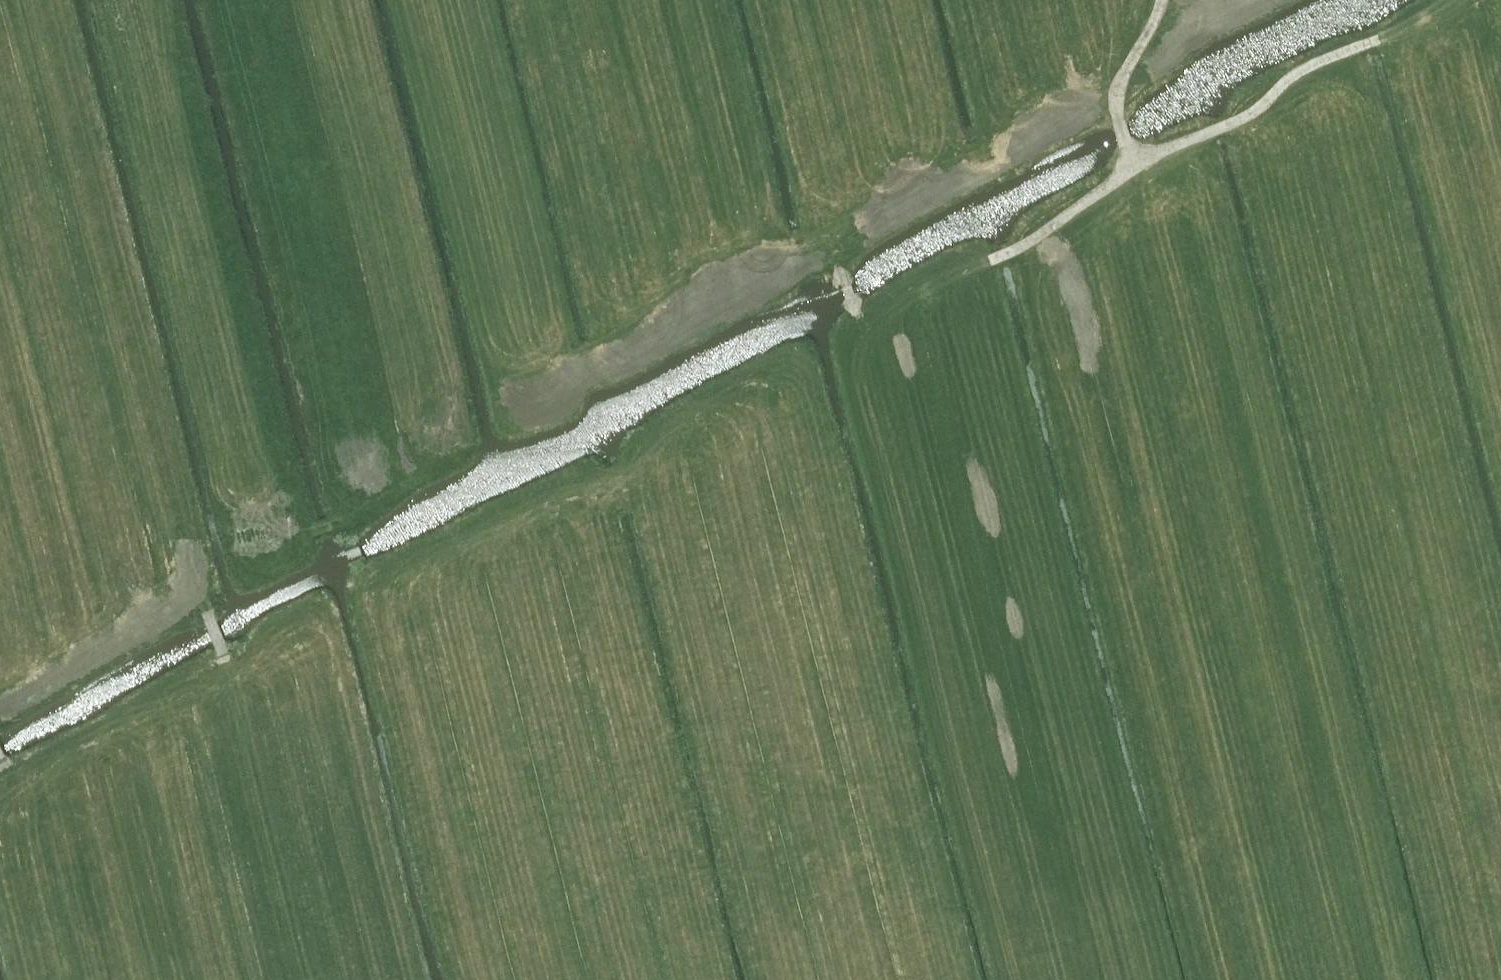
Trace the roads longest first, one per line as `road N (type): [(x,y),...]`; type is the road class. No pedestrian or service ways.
road 1 (track): [(1381,42),(1287,85),(1260,114),(1216,136),(1138,166),(1131,158)]
road 2 (track): [(991,263),(1021,252),(1138,166)]
road 3 (track): [(1168,0),(1118,87),(1131,158)]

